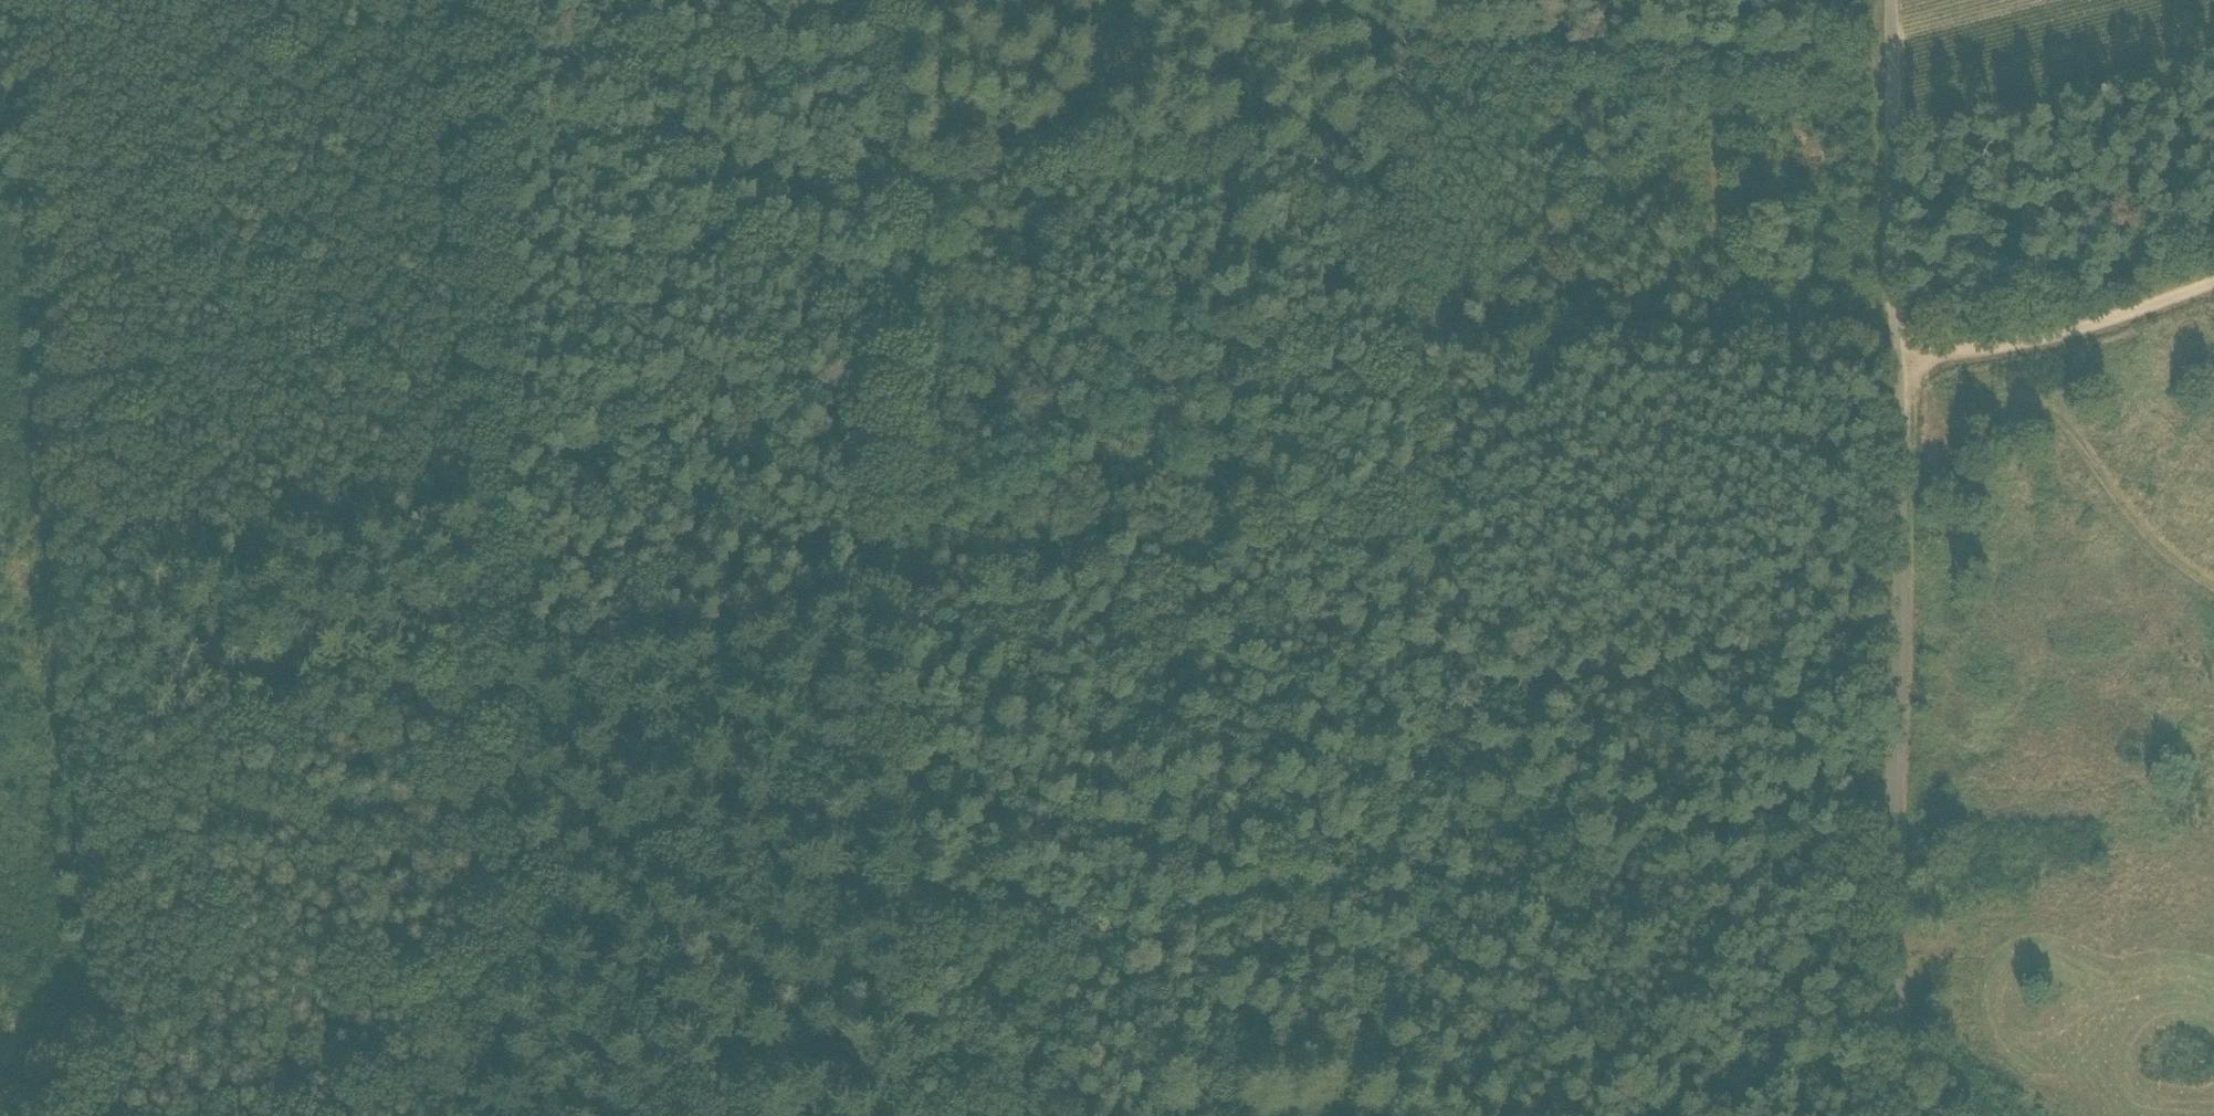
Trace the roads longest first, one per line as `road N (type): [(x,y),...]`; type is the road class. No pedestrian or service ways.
road 1 (track): [(485,1115),(459,0)]
road 2 (unclassified): [(1905,1115),(1897,341),(1885,0)]
road 3 (track): [(893,0),(904,1115)]
road 4 (track): [(1435,1115),(1416,345)]
road 5 (track): [(1416,345),(1897,341)]
road 6 (track): [(1416,345),(1411,0)]
road 7 (track): [(2213,285),(2082,325),(1897,341)]

